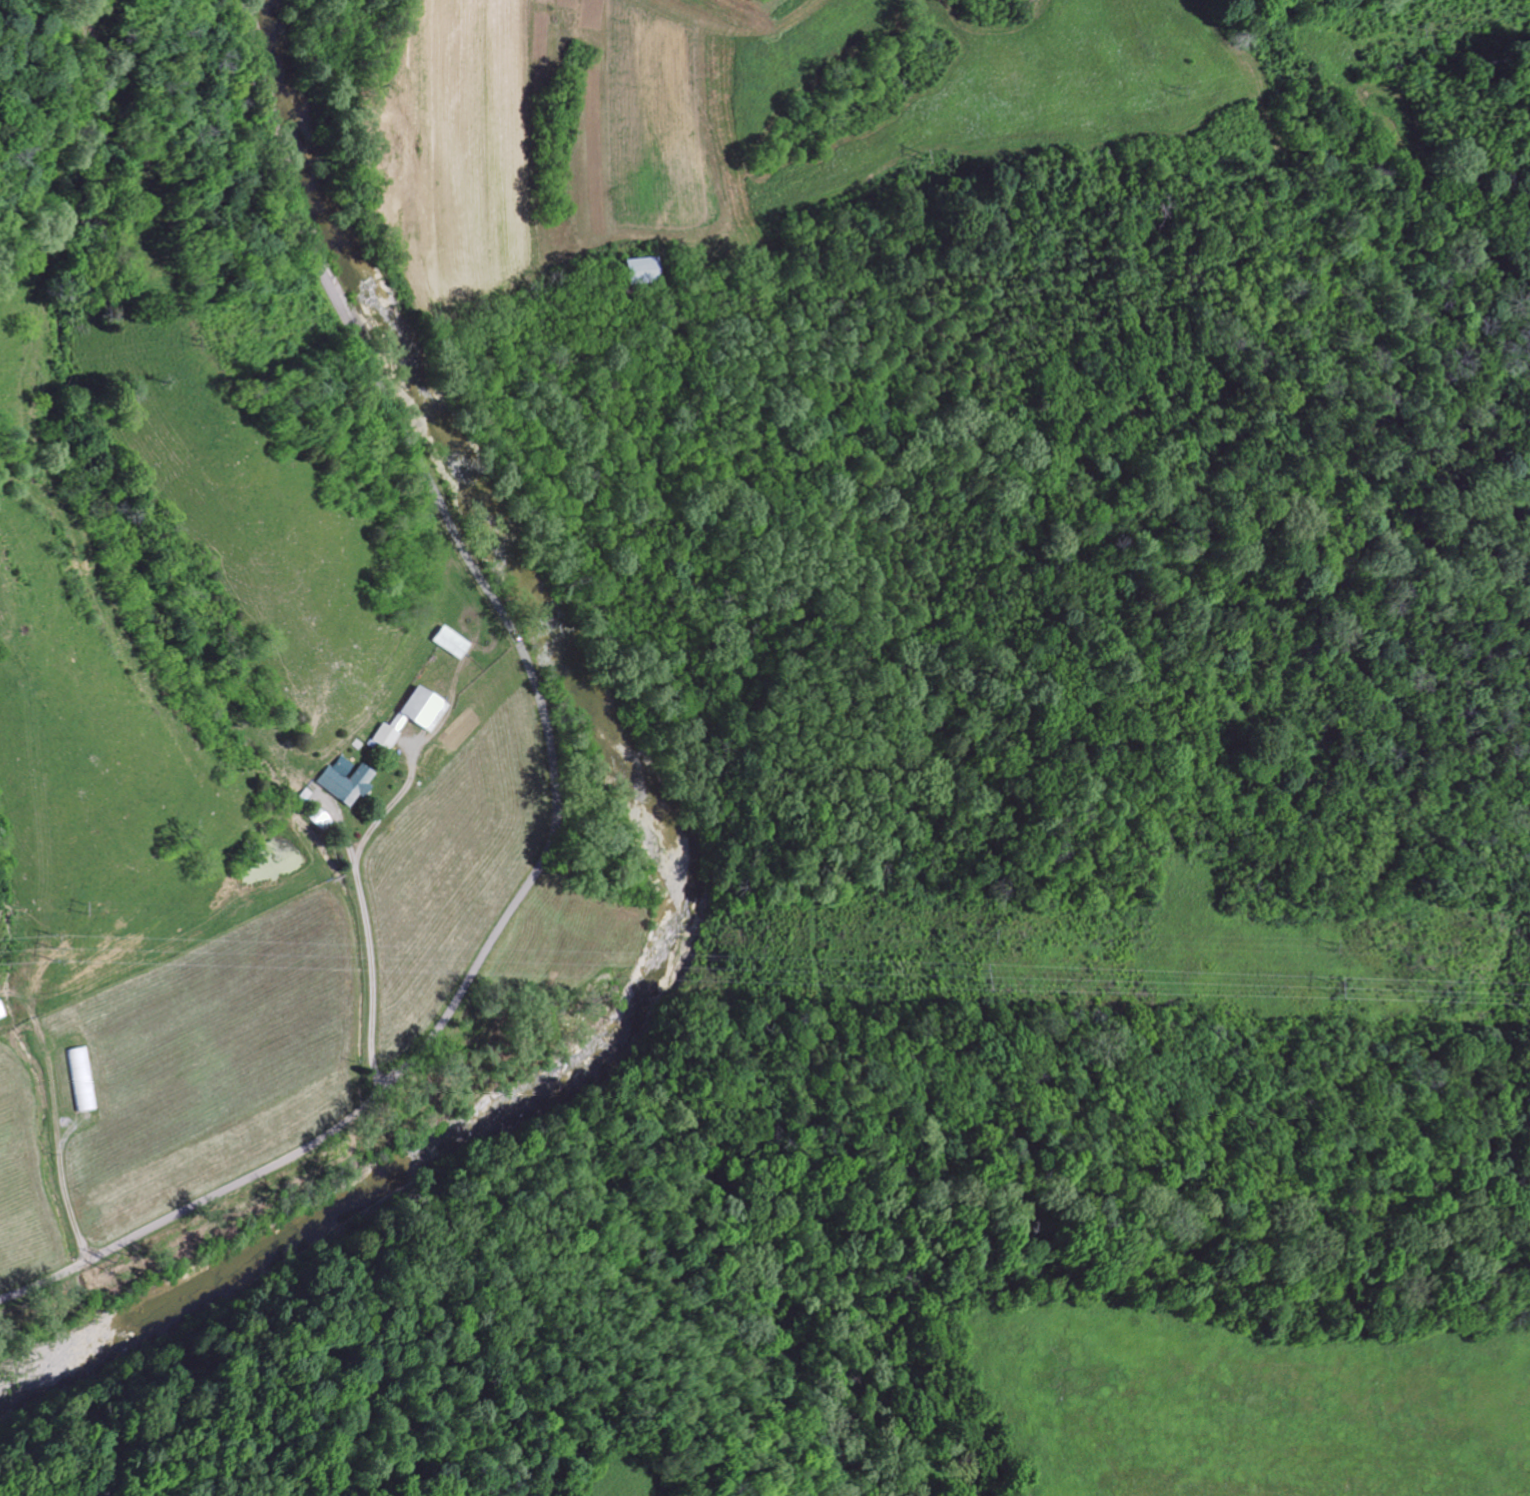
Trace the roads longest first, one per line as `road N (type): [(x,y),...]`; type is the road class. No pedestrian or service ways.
road 1 (residential): [(245,0),(294,197),(527,671),(552,753),(554,836),(439,1032),(355,1116),(0,1300)]

